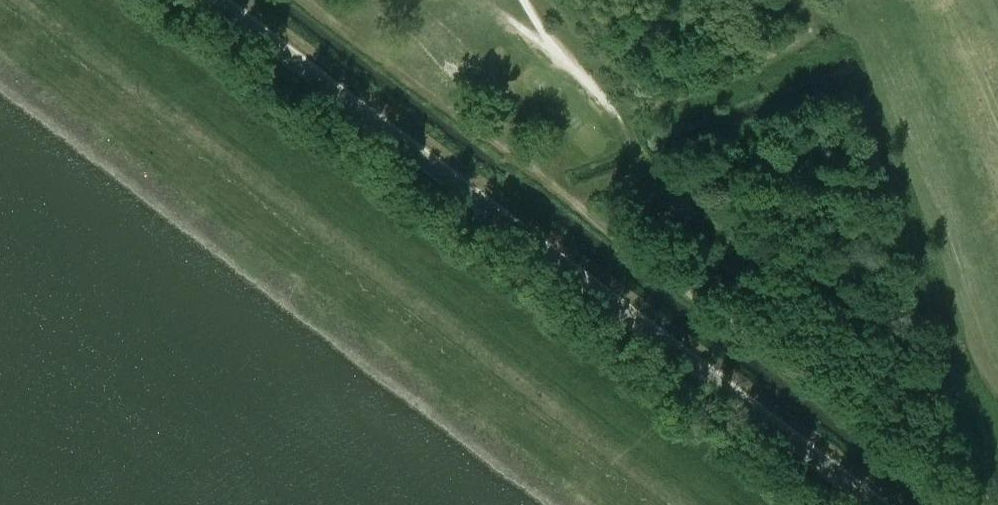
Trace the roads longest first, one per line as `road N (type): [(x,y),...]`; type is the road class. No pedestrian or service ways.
road 1 (unclassified): [(876,504),(215,0)]
road 2 (track): [(970,504),(313,0)]

